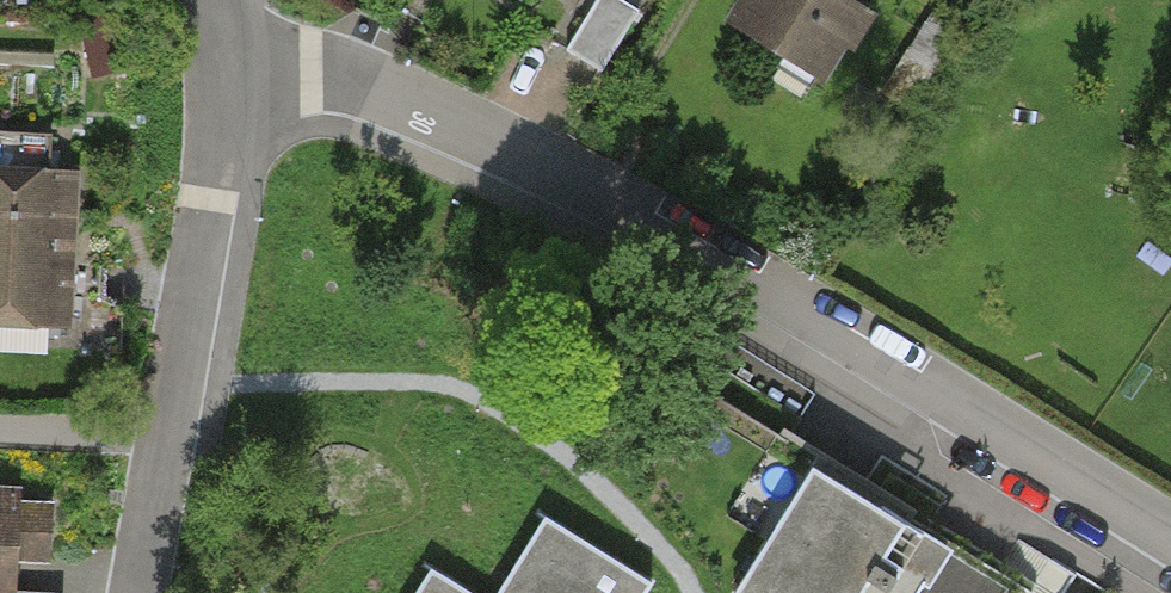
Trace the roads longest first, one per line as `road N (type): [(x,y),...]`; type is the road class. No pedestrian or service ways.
road 1 (residential): [(211,79),(358,84),(534,169),(1170,548)]
road 2 (residential): [(211,79),(175,442),(140,592)]

